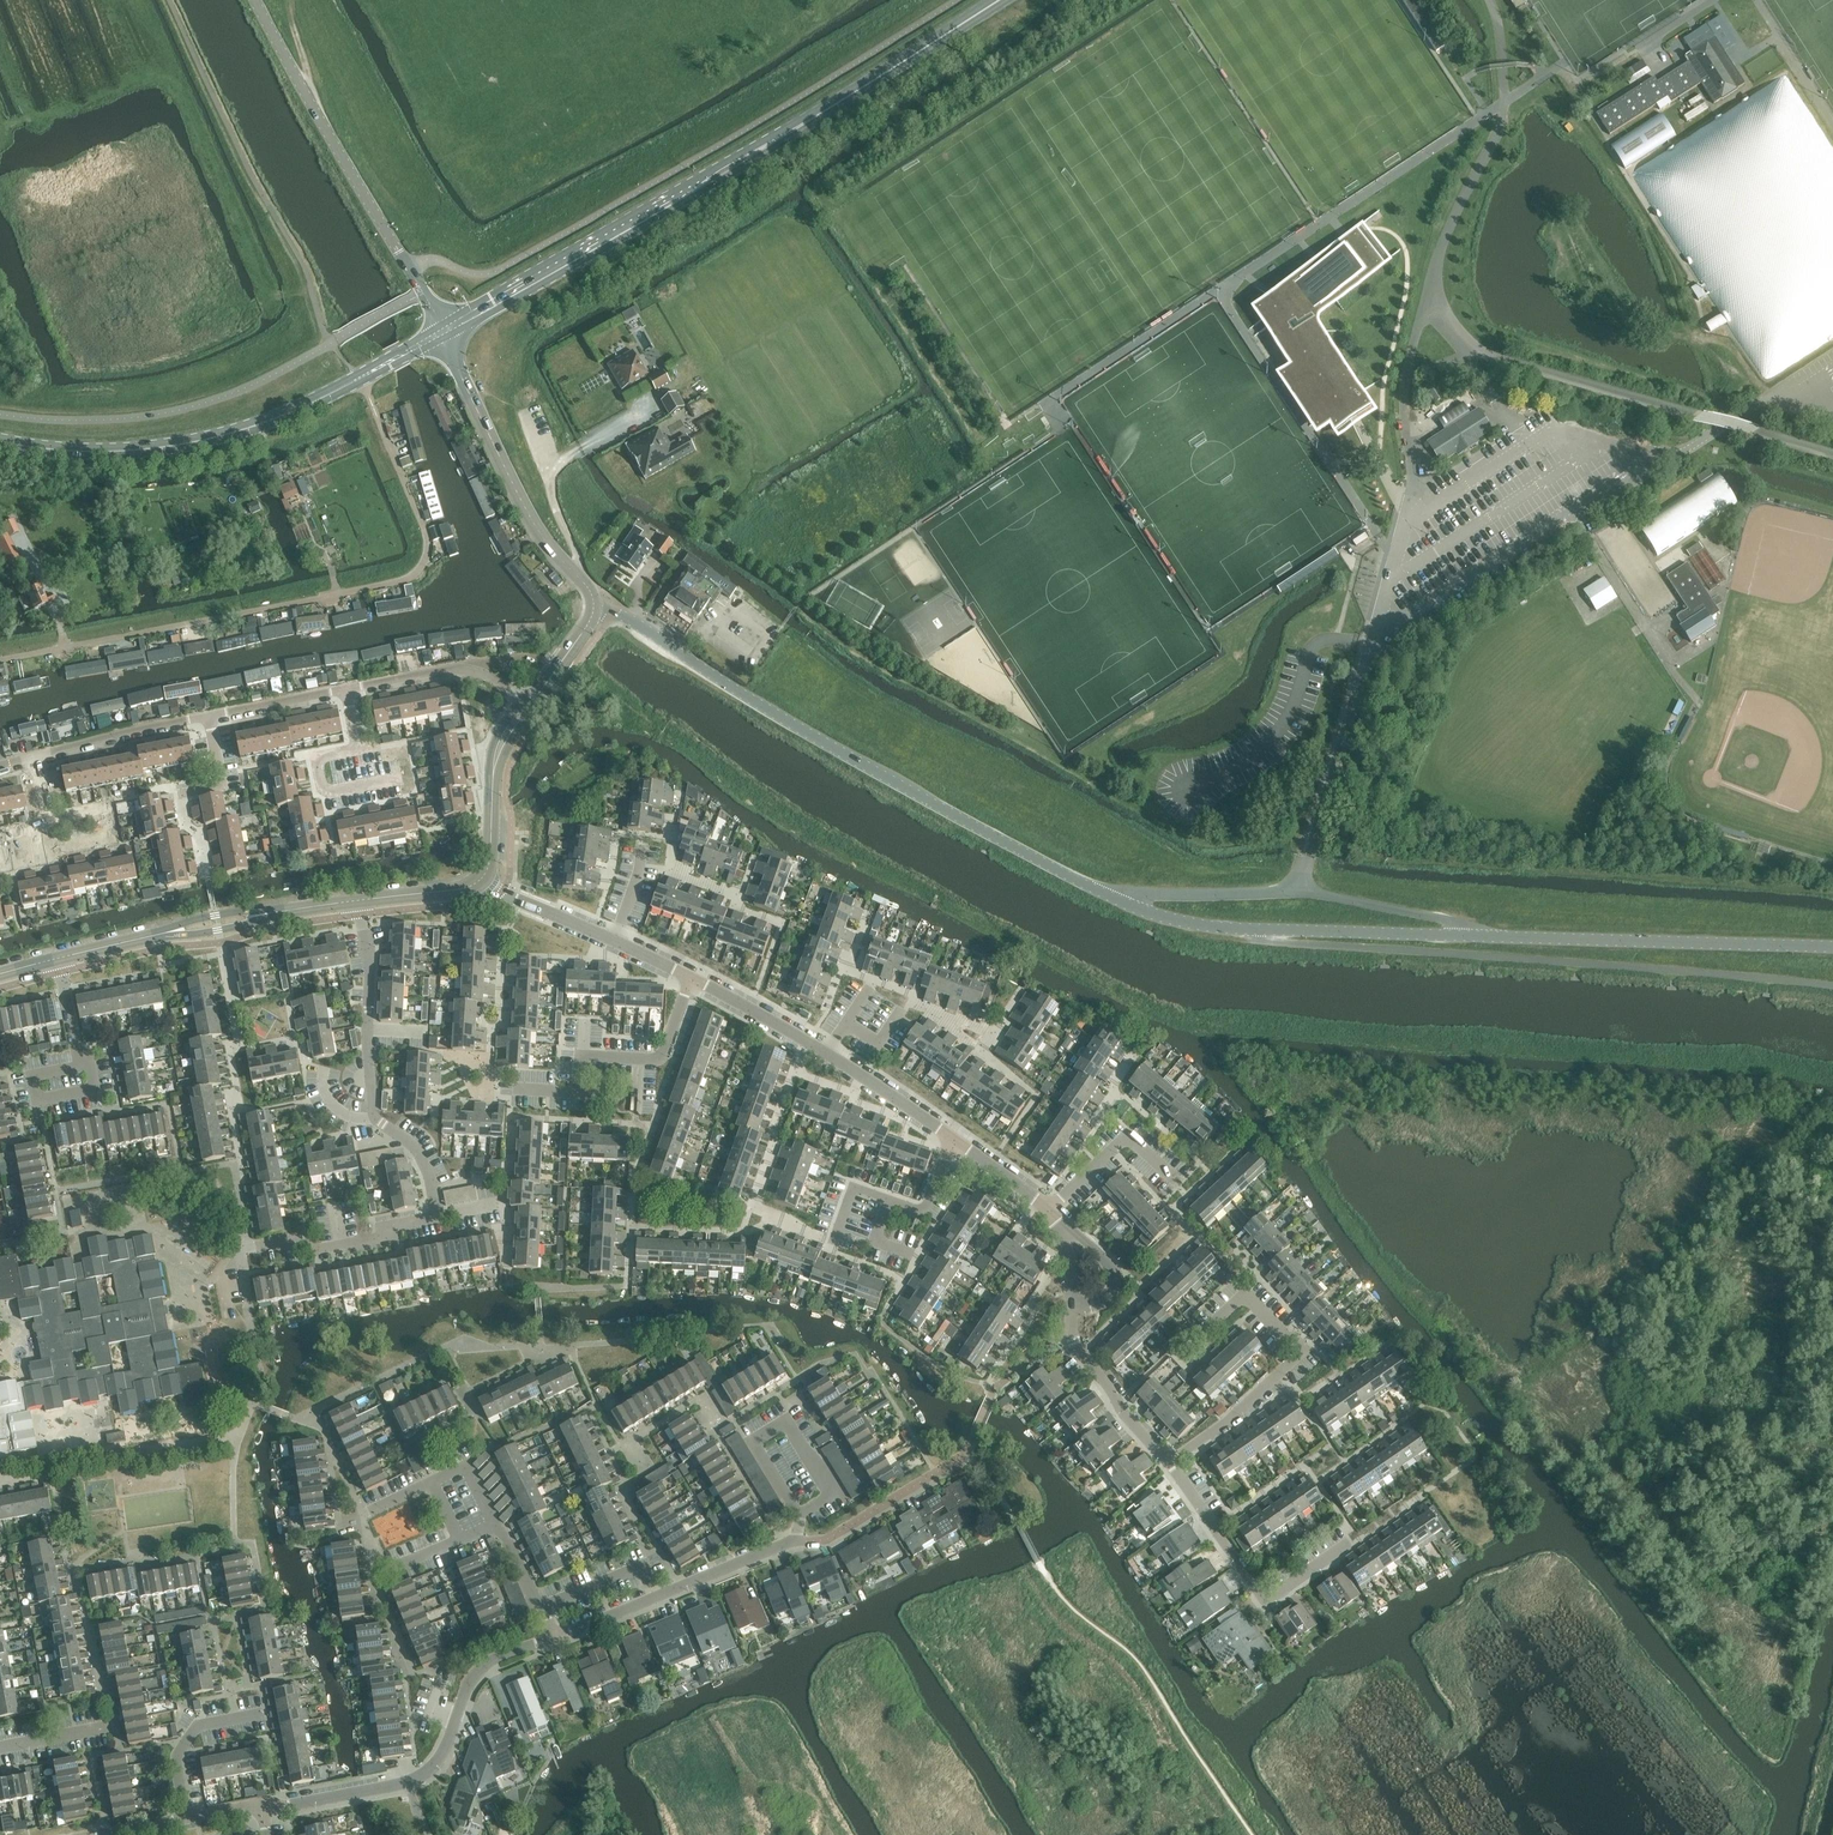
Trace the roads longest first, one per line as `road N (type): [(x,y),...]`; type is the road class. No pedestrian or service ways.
road 1 (secondary): [(443,331),(999,0)]
road 2 (residential): [(0,660),(418,574),(428,559),(425,530),(367,393)]
road 3 (unclassified): [(1832,988),(1268,942),(1229,929)]
road 4 (tertiary): [(1109,895),(924,800),(627,616),(597,611)]
road 5 (unclassified): [(443,331),(255,0)]
road 6 (secondary): [(358,379),(276,418),(199,441),(122,451),(0,443)]
road 7 (tertiary): [(1832,945),(1487,937)]
road 8 (residential): [(1171,1464),(1301,1358),(1250,1302),(1238,1301),(1179,1356)]
road 9 (residential): [(243,1252),(298,1242),(313,1253),(383,1240),(395,1226),(437,1218),(427,1170),(407,1138),(373,1118)]
road 10 (secondary): [(597,611),(516,492),(443,331)]
road 11 (residential): [(550,1637),(792,1539),(798,1514)]
road 12 (residential): [(536,1608),(470,1466),(367,1514)]
road 13 (residential): [(1355,1535),(1276,1591),(1255,1591),(1171,1464)]
road 14 (residential): [(1049,1213),(831,1056)]
road 15 (tertiary): [(1487,937),(1229,929)]
road 16 (residential): [(798,1514),(838,1491),(793,1427),(754,1441),(792,1504)]
road 17 (residential): [(373,1118),(370,957),(360,902)]
road 18 (residential): [(346,691),(464,671),(532,705)]
road 19 (unclassified): [(1487,937),(1445,917),(1299,891)]
road 20 (unclassified): [(1109,895),(1299,891)]
road 21 (residential): [(1171,1464),(1081,1351),(1067,1310)]
road 22 (secondary): [(482,879),(497,766),(532,705)]
road 23 (residential): [(38,757),(210,719)]
road 24 (residential): [(1049,1213),(1130,1136),(1175,1180)]
road 25 (secondary): [(302,908),(215,915),(134,941)]
road 26 (secondary): [(134,941),(218,932),(302,908)]
road 27 (residential): [(318,760),(323,791),(331,795),(393,783),(383,752),(356,747)]
road 28 (residential): [(586,1056),(660,1059),(691,979)]
road 29 (residential): [(831,1056),(691,979)]
road 30 (residential): [(190,1818),(179,1761),(189,1731),(251,1714)]
road 31 (residential): [(264,1805),(409,1783)]
road 32 (residential): [(614,942),(482,879)]
road 33 (residential): [(210,719),(346,691)]
road 34 (secondary): [(0,977),(134,941)]
road 35 (residential): [(1067,1310),(1106,1300),(1115,1272),(1066,1226)]
road 36 (residential): [(550,1637),(474,1675),(454,1721)]
road 37 (tertiary): [(1229,929),(1159,916),(1109,895)]
road 38 (secondary): [(360,902),(461,890),(482,879)]

